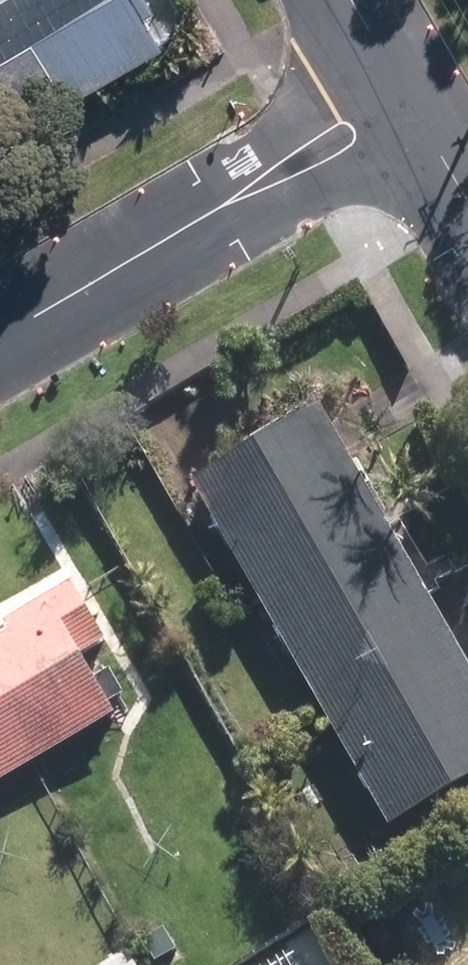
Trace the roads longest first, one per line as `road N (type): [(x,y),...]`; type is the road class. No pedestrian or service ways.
road 1 (residential): [(0,336),(402,95)]
road 2 (tertiary): [(467,209),(402,95)]

